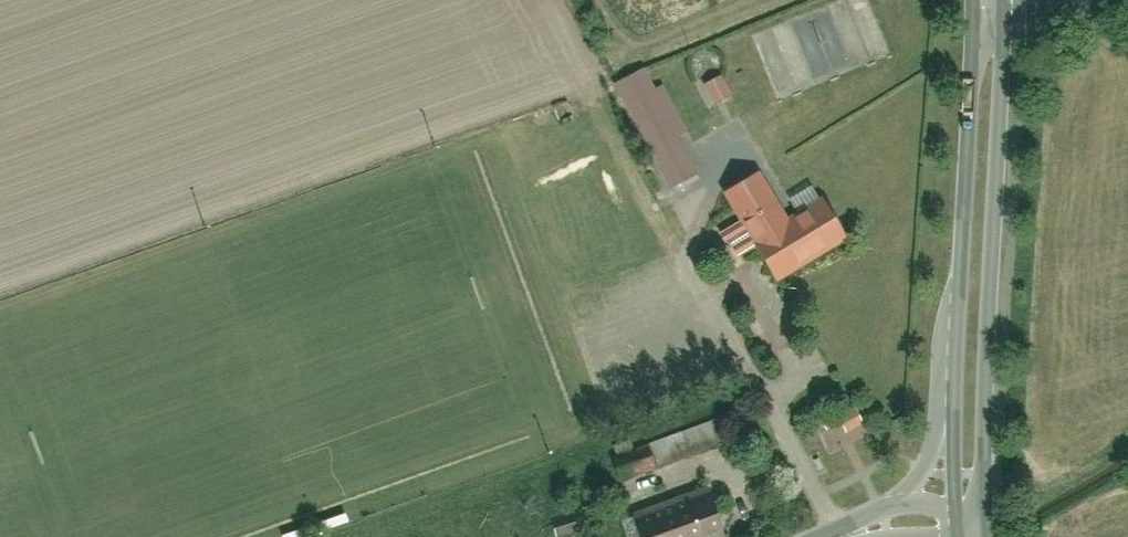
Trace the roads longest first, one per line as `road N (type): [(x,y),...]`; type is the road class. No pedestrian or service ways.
road 1 (tertiary): [(986,536),(985,323),(1003,69),(993,20)]
road 2 (tertiary): [(993,20),(973,66),(958,323)]
road 3 (tertiary): [(958,323),(928,468),(900,502),(849,535)]
road 4 (tertiary): [(958,323),(958,536)]
road 5 (tertiary): [(993,20),(1054,20),(1127,2)]

